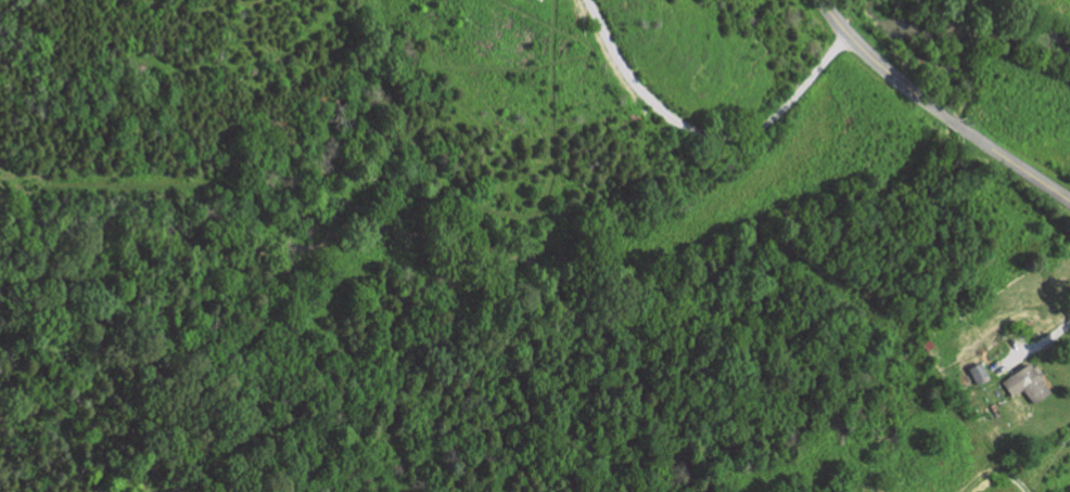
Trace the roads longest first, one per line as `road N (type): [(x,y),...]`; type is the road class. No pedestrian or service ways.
road 1 (residential): [(1069,197),(948,117),(869,53),(824,0)]

